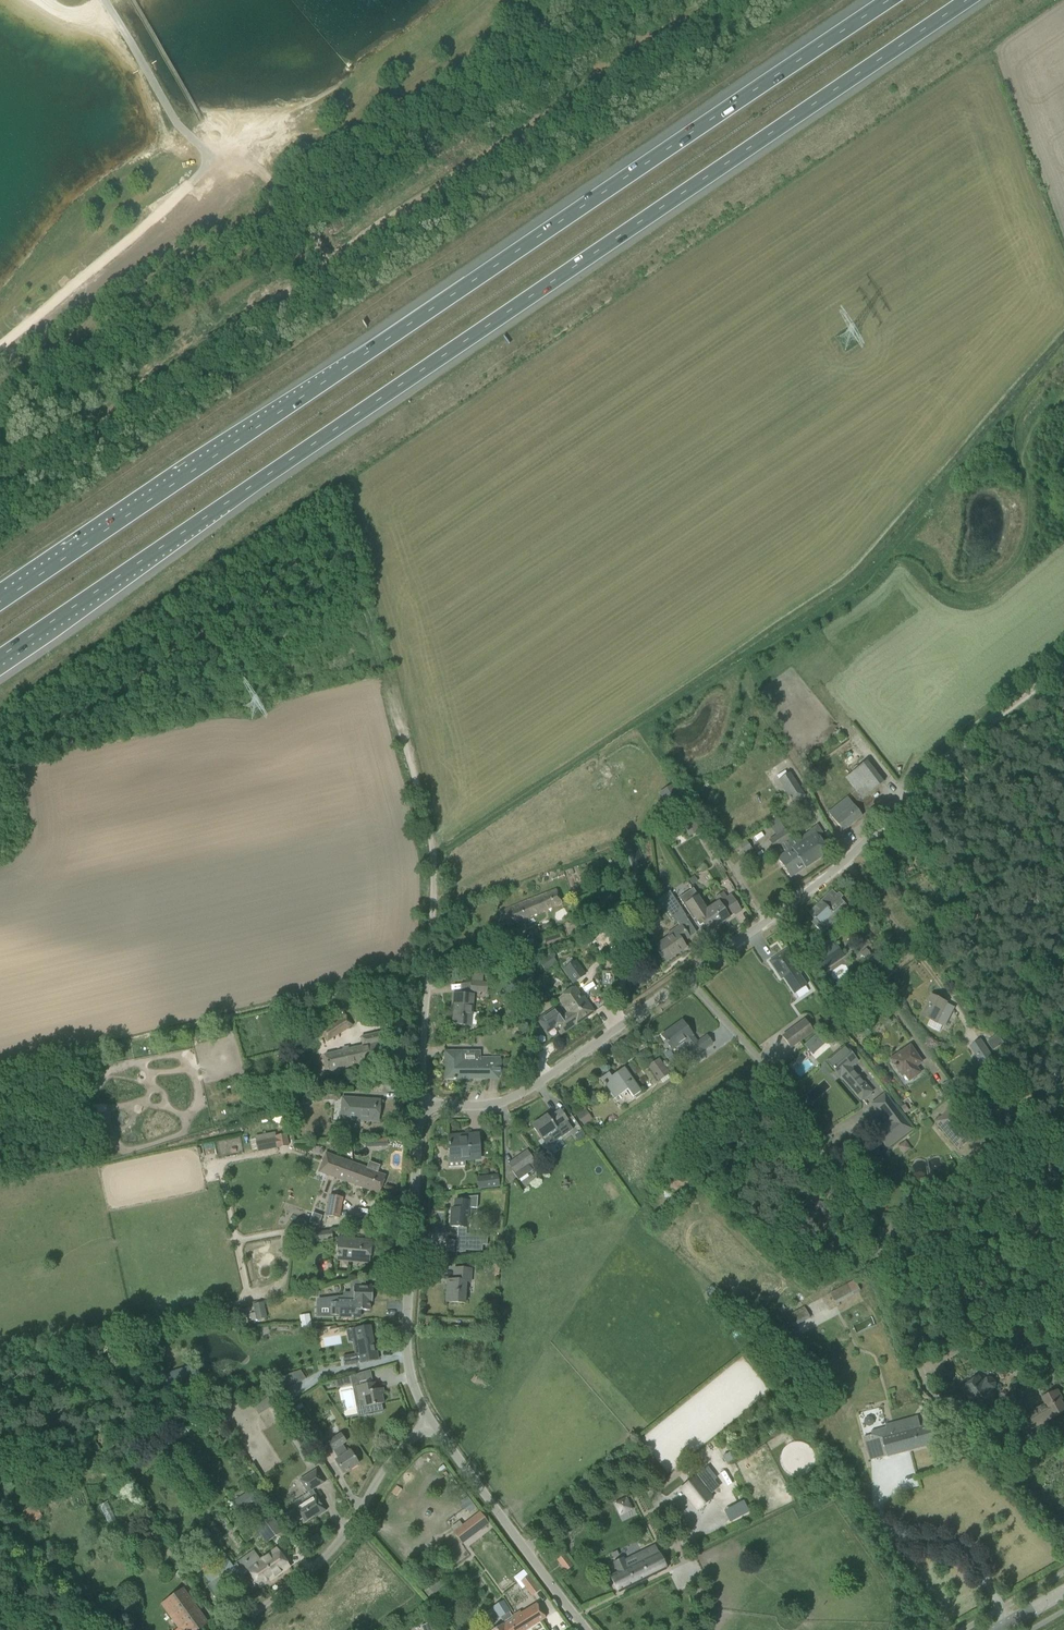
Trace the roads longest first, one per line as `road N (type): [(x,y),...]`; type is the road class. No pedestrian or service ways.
road 1 (motorway): [(0,656),(968,0)]
road 2 (motorway): [(890,0),(0,602)]
road 3 (unclassified): [(1063,1528),(929,1390),(841,1187),(768,1071),(688,979)]
road 4 (unclassified): [(688,979),(846,860),(965,740),(1063,663)]
road 5 (unclassified): [(420,1104),(434,860),(397,718)]
road 6 (unclassified): [(433,1424),(414,1388),(406,1346),(420,1104)]
road 7 (unclassified): [(420,1104),(504,1103),(688,979)]
road 8 (unclassified): [(238,1629),(317,1565),(400,1451),(433,1424)]
road 9 (unclassified): [(586,1629),(433,1424)]
road 10 (track): [(965,740),(1063,858)]
road 11 (unclassified): [(0,1563),(105,1629)]

